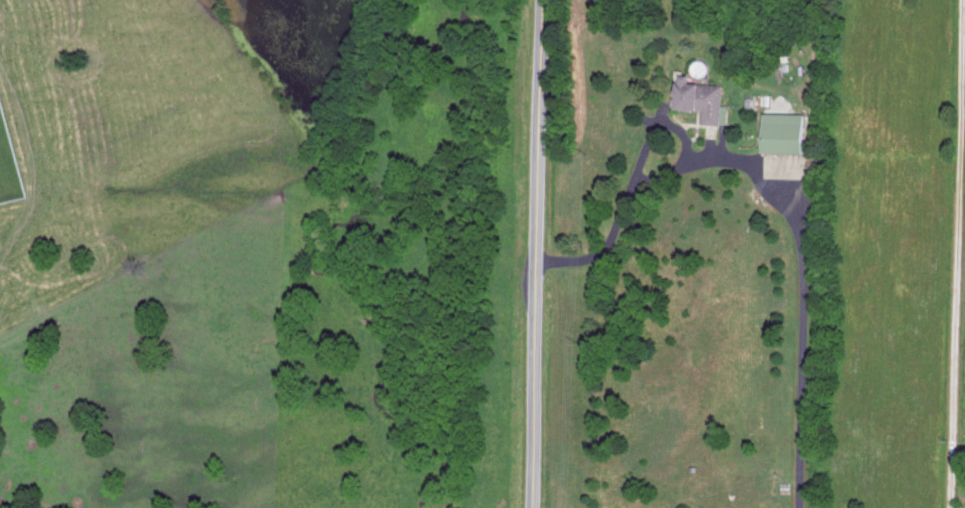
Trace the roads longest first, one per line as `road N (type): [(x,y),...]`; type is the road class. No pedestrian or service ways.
road 1 (tertiary): [(532,507),(543,0)]

